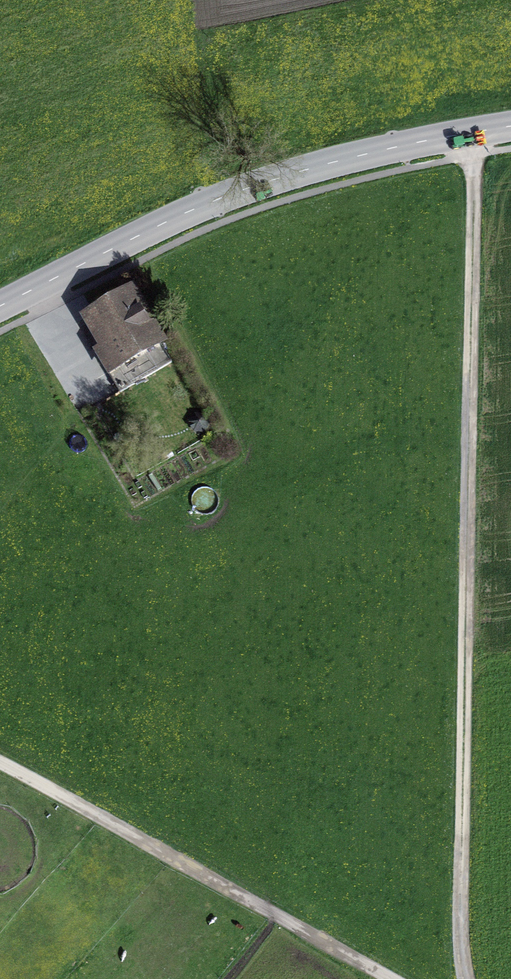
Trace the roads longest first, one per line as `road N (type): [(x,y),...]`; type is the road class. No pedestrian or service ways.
road 1 (track): [(475,133),(459,922),(465,978)]
road 2 (secondary): [(510,127),(362,155),(245,189),(0,306)]
road 3 (track): [(0,764),(390,978)]

